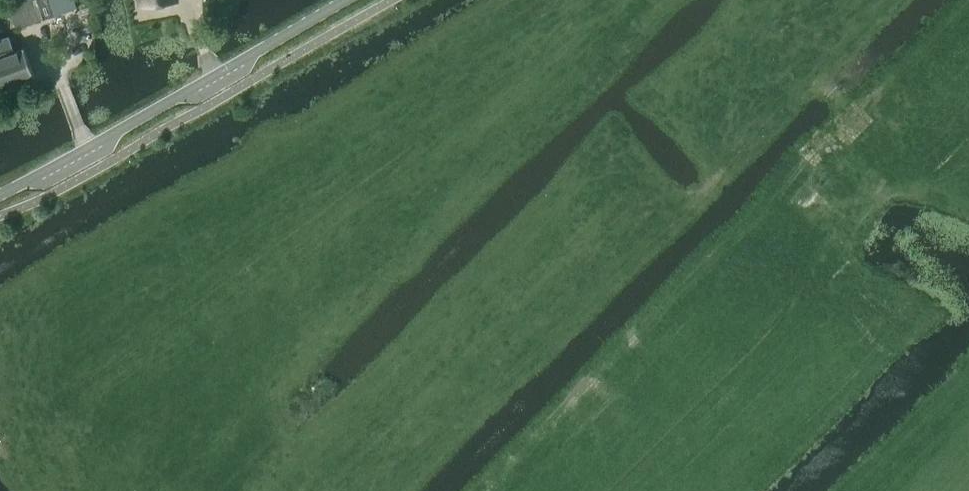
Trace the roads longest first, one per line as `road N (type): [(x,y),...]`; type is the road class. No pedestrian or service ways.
road 1 (tertiary): [(0,195),(355,0)]

